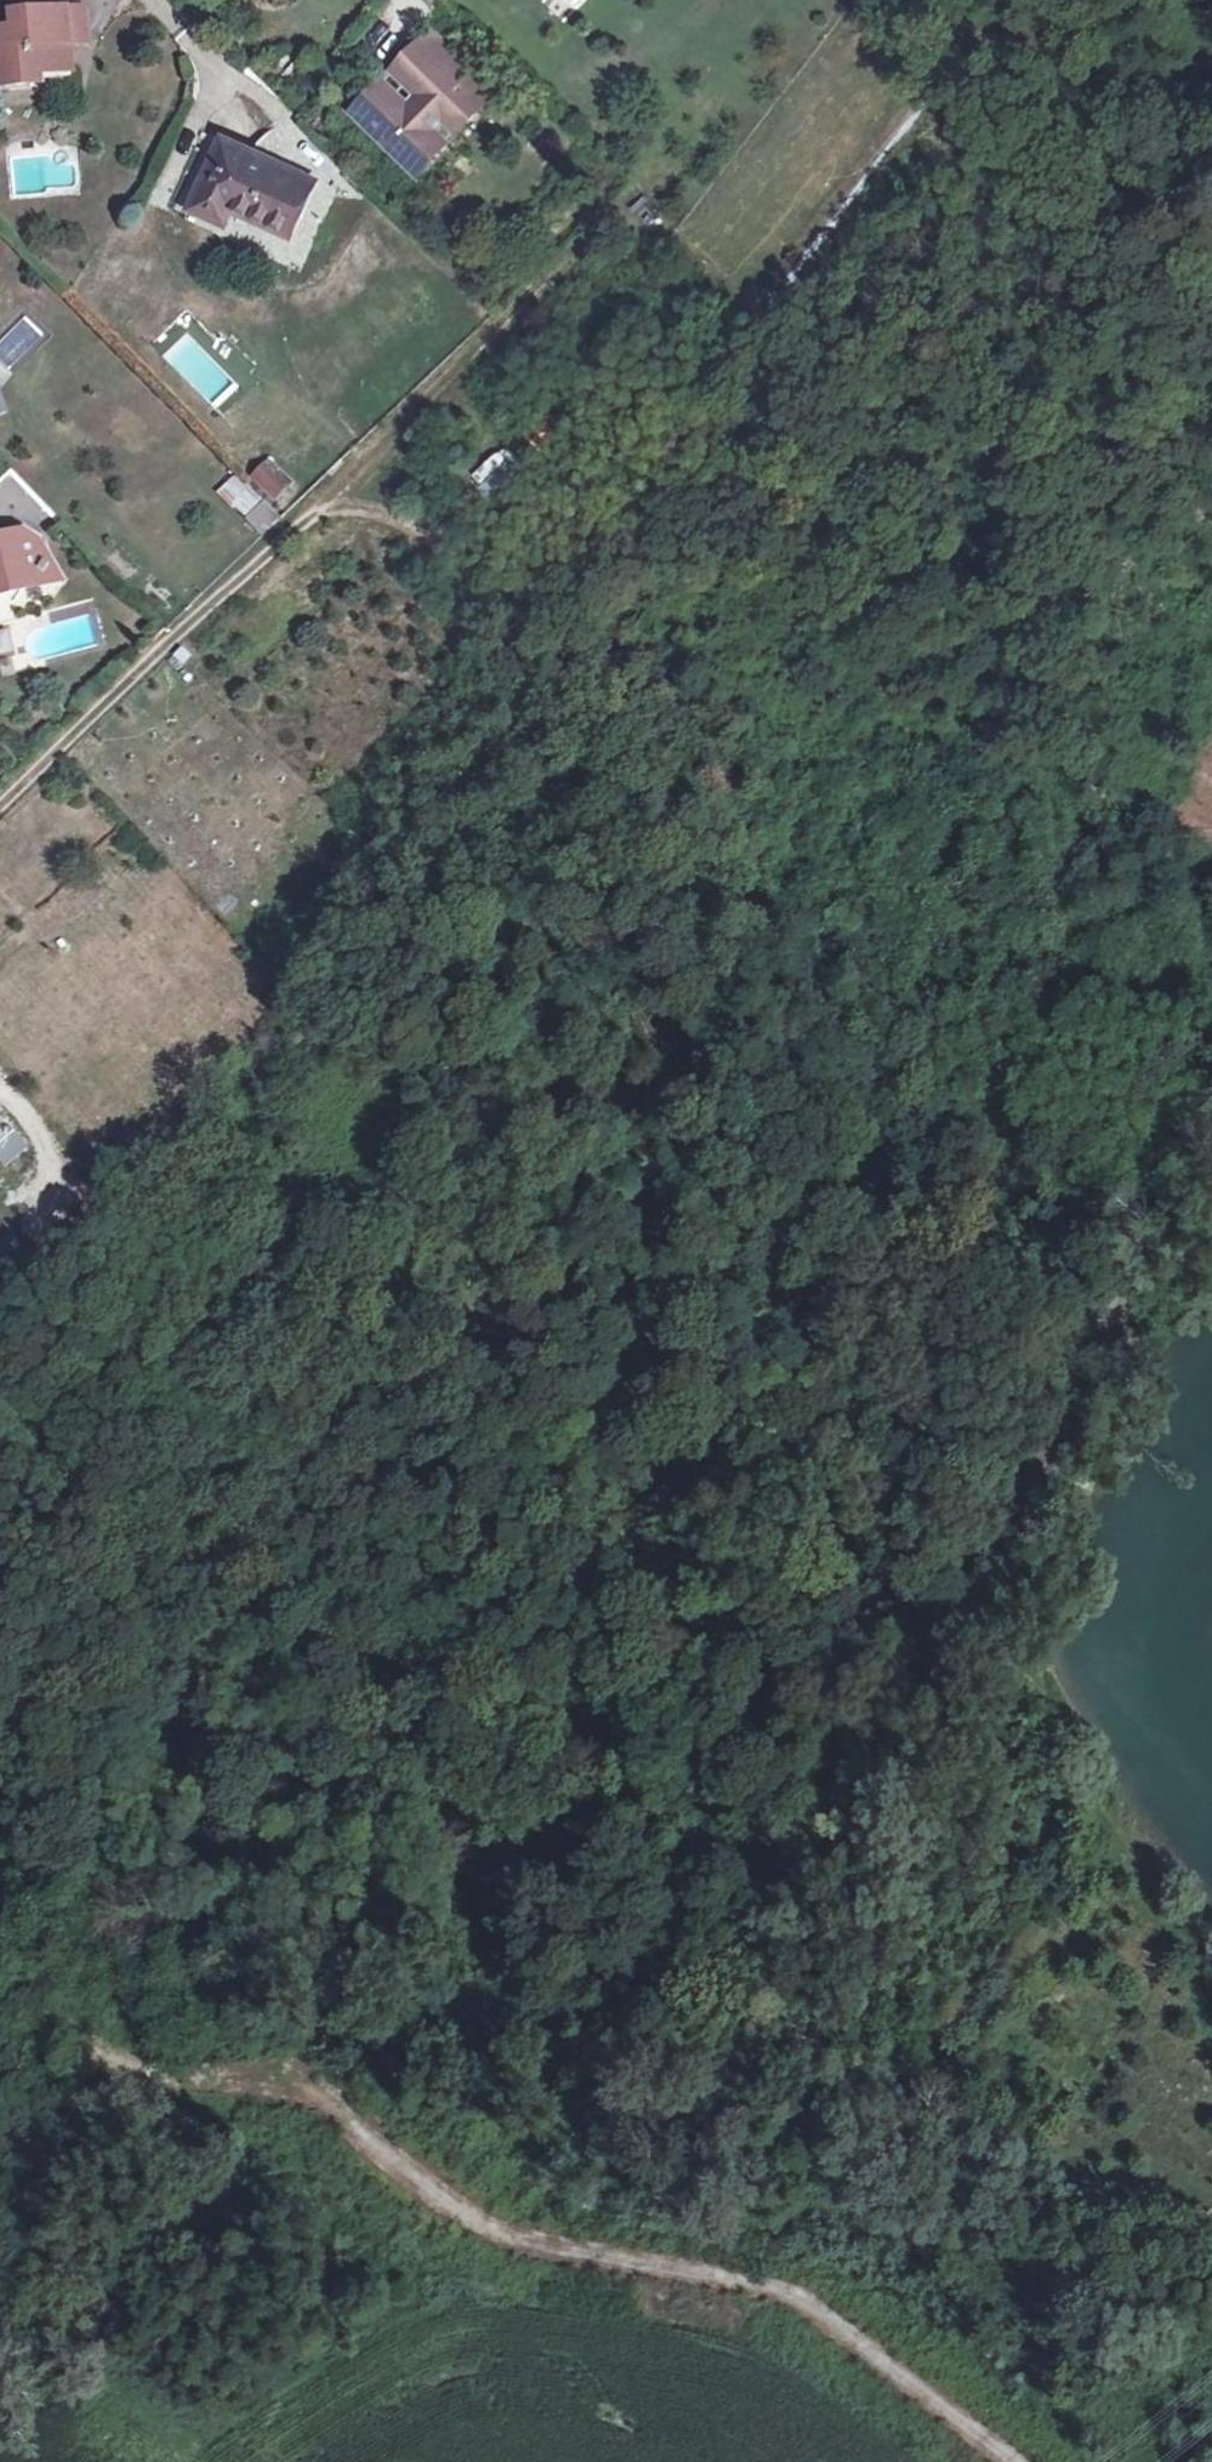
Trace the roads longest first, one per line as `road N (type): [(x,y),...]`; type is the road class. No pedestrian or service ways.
road 1 (track): [(310,2087),(426,2190),(477,2220),(525,2238),(750,2280),(844,2327),(1020,2461)]
road 2 (track): [(0,798),(388,448)]

